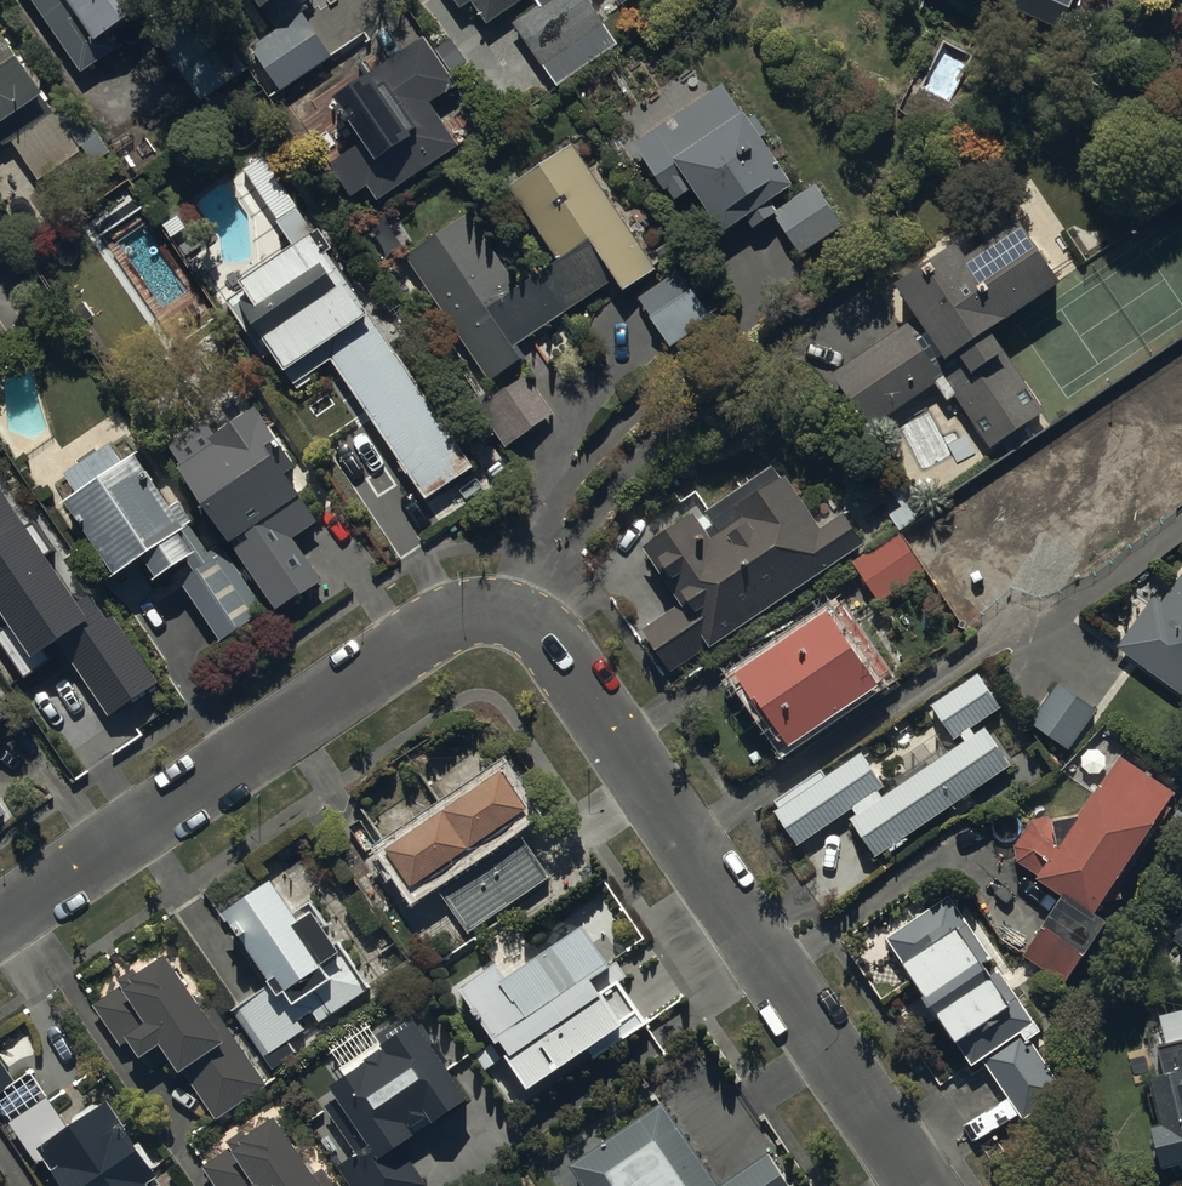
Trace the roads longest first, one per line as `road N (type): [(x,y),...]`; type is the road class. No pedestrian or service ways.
road 1 (residential): [(0,922),(413,639),(470,615),(517,618),(549,643),(919,1185)]

